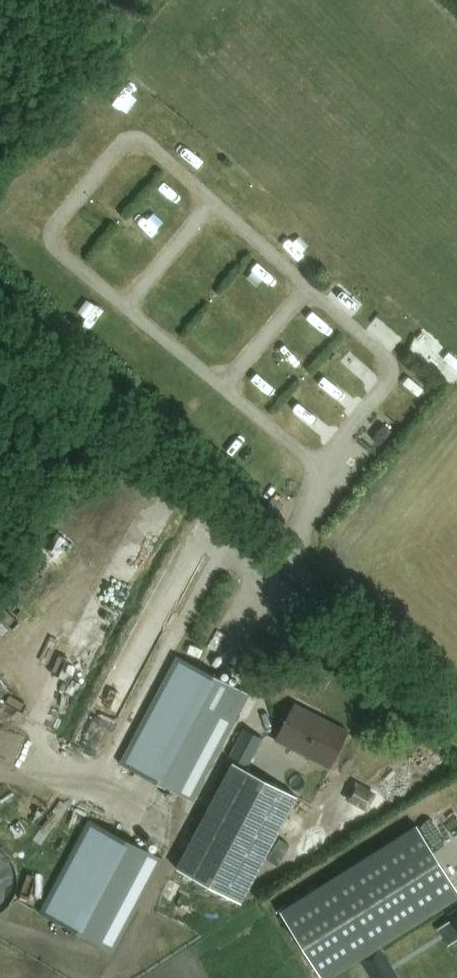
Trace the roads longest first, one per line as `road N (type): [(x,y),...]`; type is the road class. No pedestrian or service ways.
road 1 (track): [(270,560),(318,489),(319,466),(391,381),(392,370),(387,356),(143,143),(124,144),(54,229),(52,244),(223,388)]
road 2 (unclassified): [(456,703),(0,336)]
road 3 (track): [(214,205),(125,308)]
road 4 (track): [(309,288),(223,388)]
road 5 (track): [(223,388),(319,466)]

